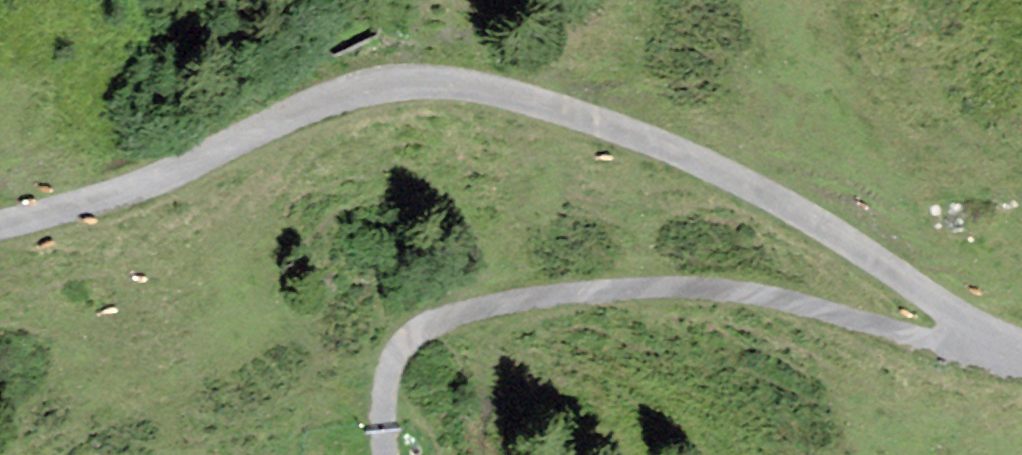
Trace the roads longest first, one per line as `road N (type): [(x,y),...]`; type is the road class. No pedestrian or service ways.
road 1 (unclassified): [(0,224),(138,185),(326,99),(409,82),(465,85),(567,111),(693,158),(1021,345)]
road 2 (track): [(387,454),(387,395),(405,350),(431,325),(523,301),(643,288),(758,293),(962,350),(984,330)]

